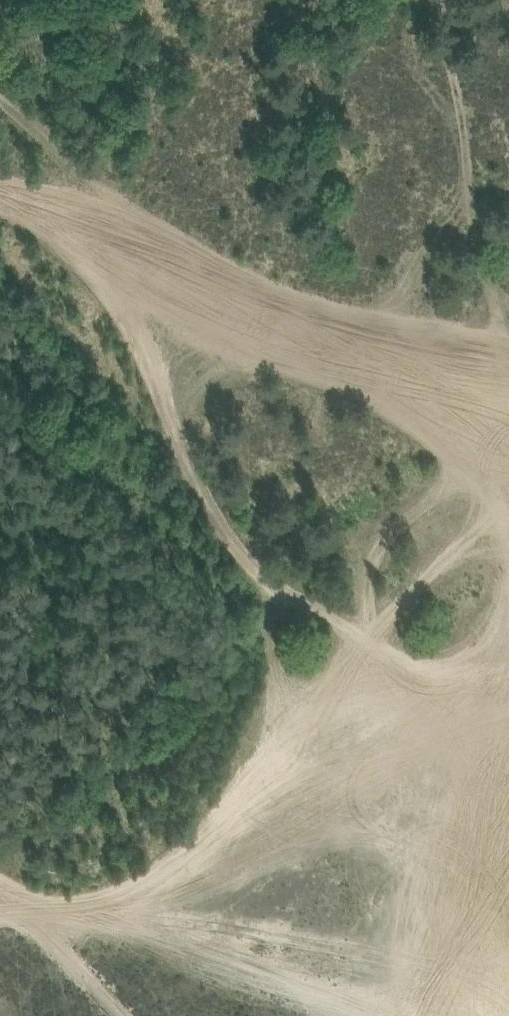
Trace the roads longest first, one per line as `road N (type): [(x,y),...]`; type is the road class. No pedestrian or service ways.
road 1 (track): [(508,364),(312,319),(0,213)]
road 2 (track): [(426,1015),(107,933),(0,874)]

